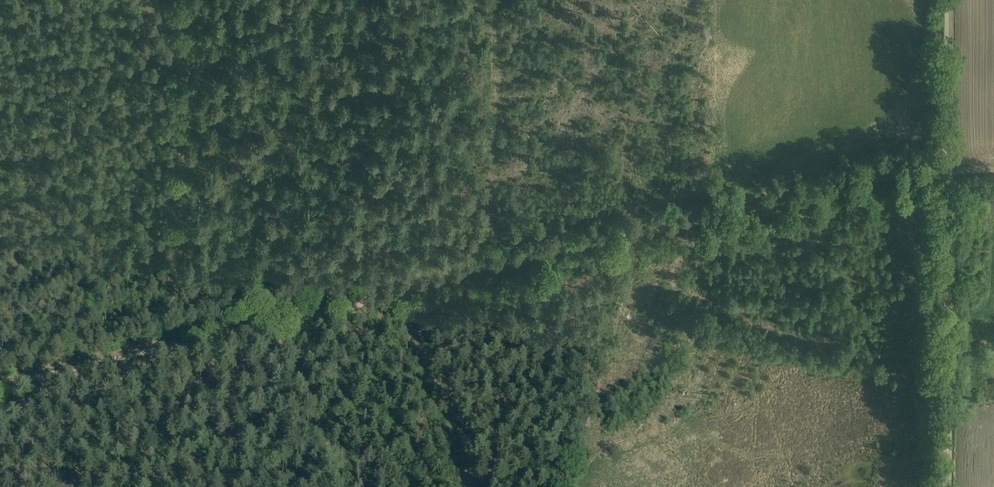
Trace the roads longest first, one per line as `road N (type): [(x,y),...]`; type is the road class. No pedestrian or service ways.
road 1 (track): [(993,169),(935,171),(924,163),(912,172),(0,385)]
road 2 (track): [(953,0),(950,486)]

